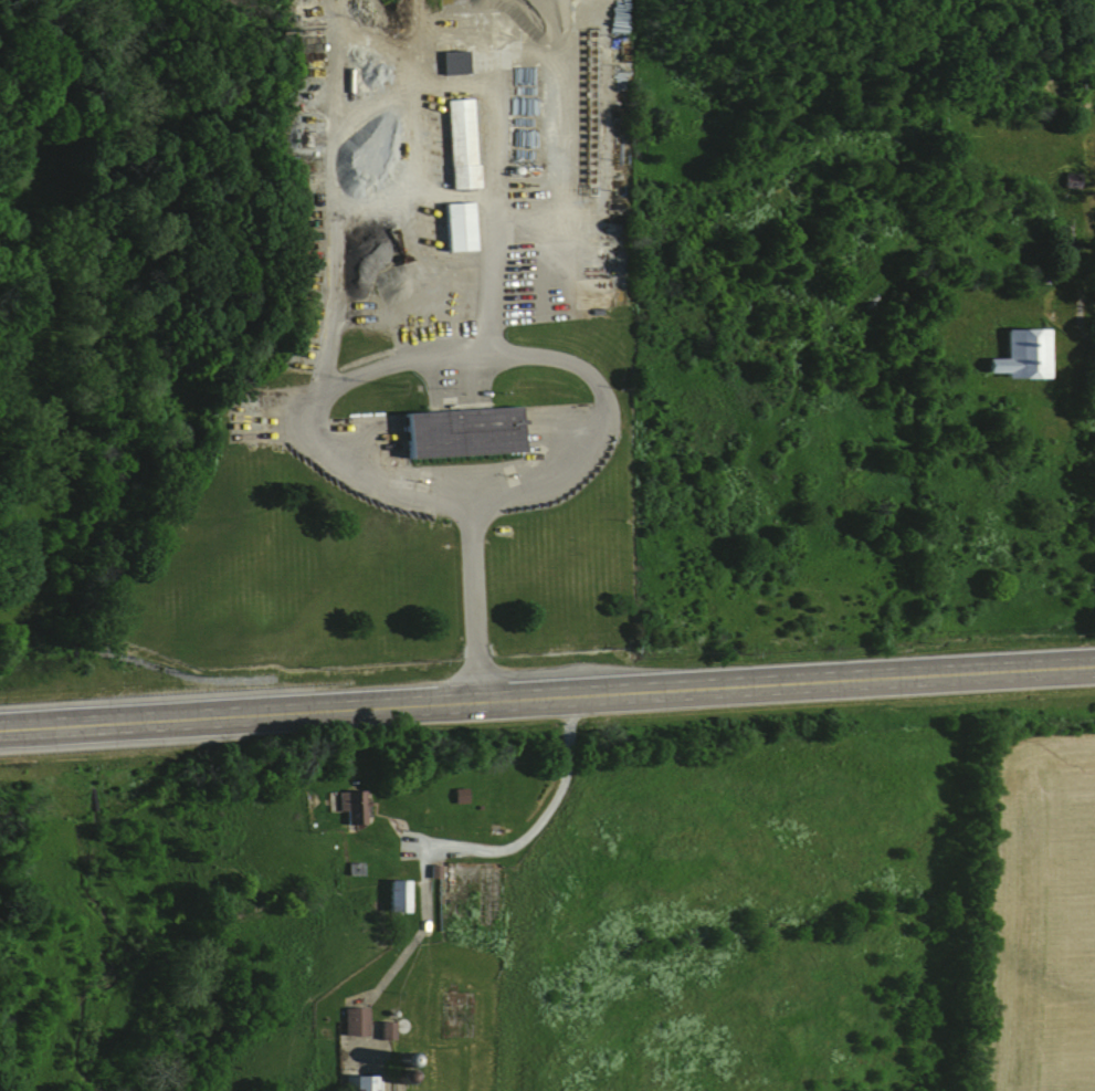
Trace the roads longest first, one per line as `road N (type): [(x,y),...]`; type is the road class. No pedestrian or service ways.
road 1 (primary): [(1094,665),(0,729)]

